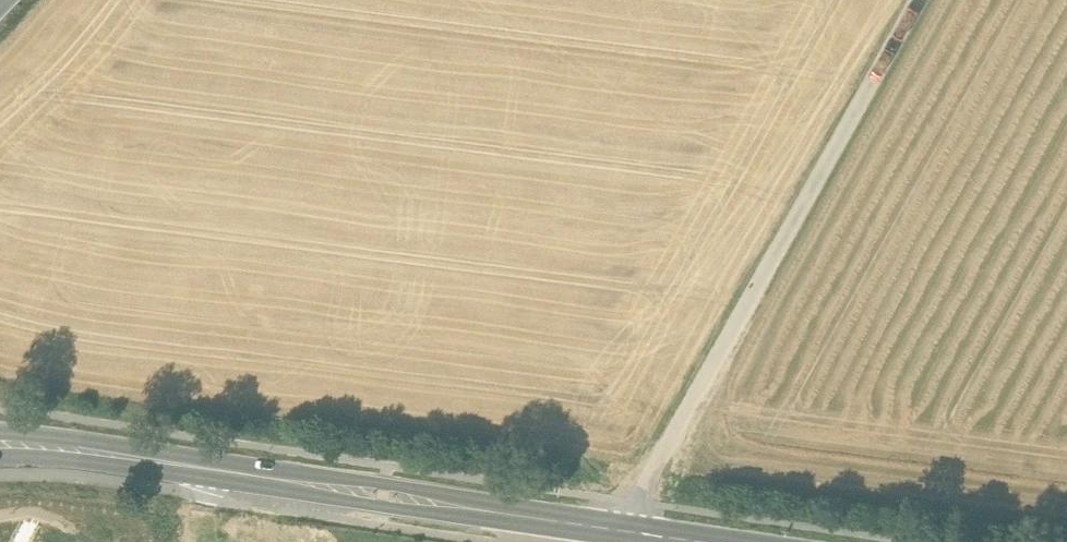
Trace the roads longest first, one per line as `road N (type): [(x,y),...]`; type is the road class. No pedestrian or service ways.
road 1 (secondary): [(698,541),(78,453)]
road 2 (track): [(635,502),(917,0)]

